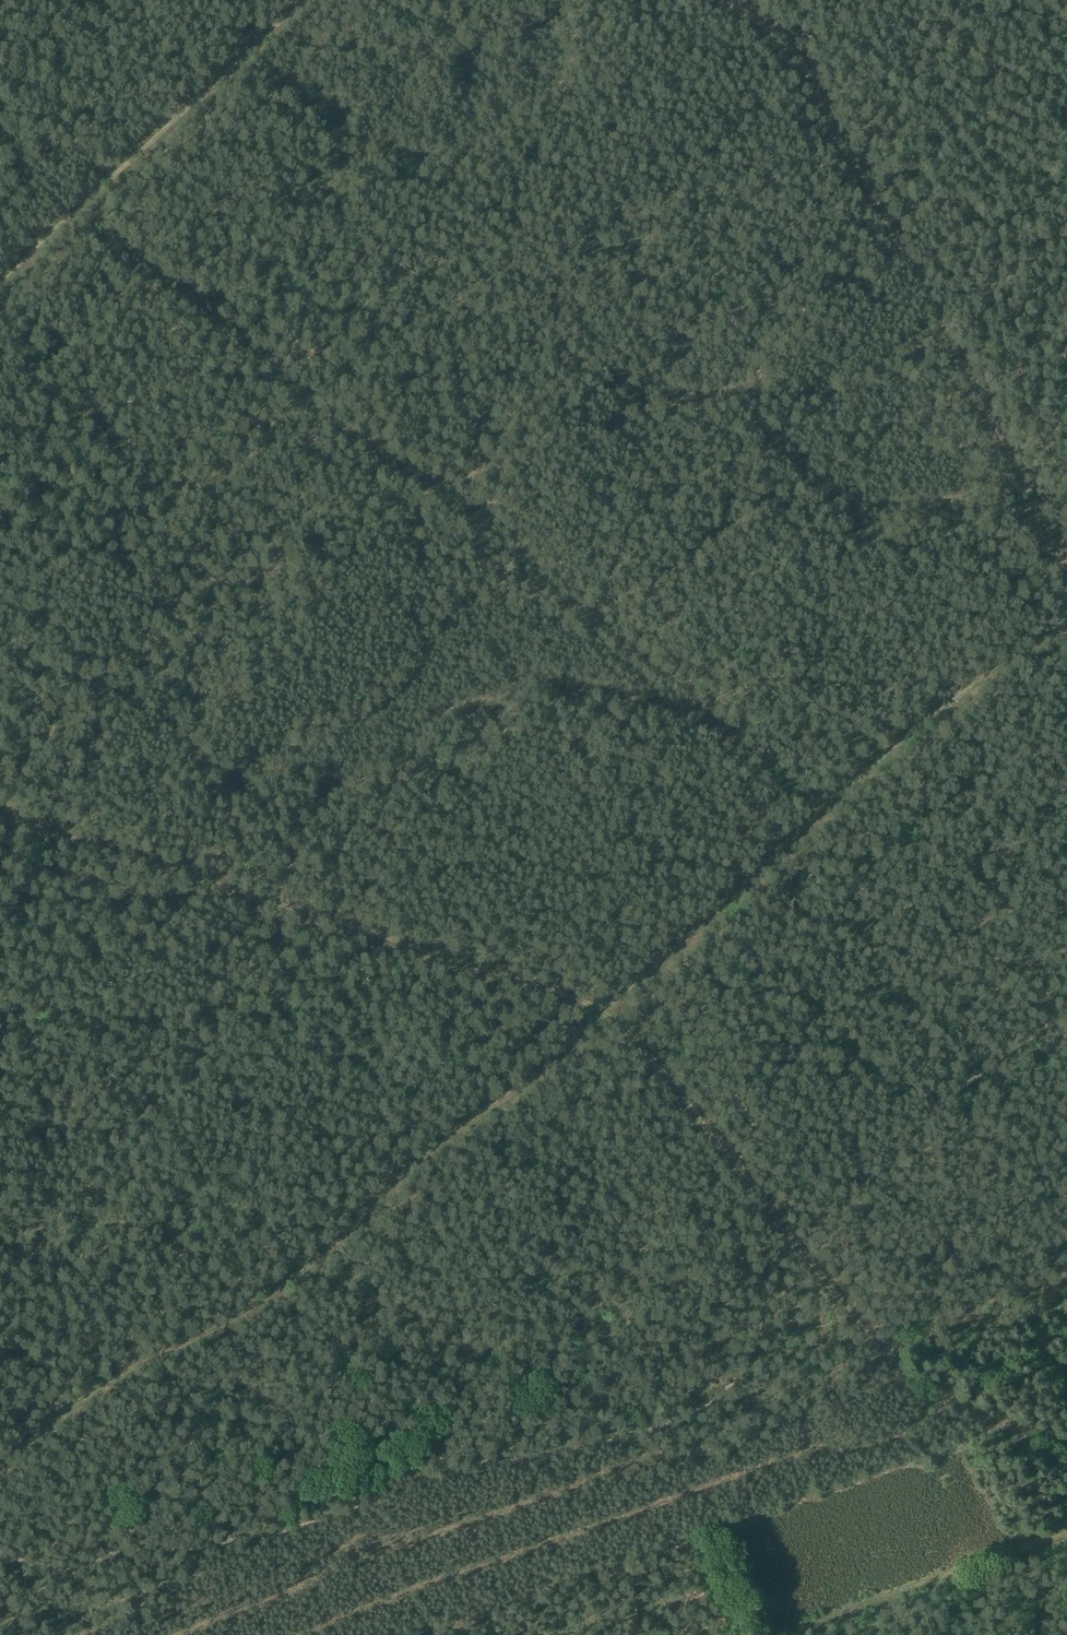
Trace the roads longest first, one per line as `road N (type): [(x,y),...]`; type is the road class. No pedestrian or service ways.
road 1 (track): [(1066,617),(966,691),(602,1011),(188,866),(0,811)]
road 2 (track): [(306,0),(0,285)]
road 3 (track): [(1066,1530),(762,1634)]

